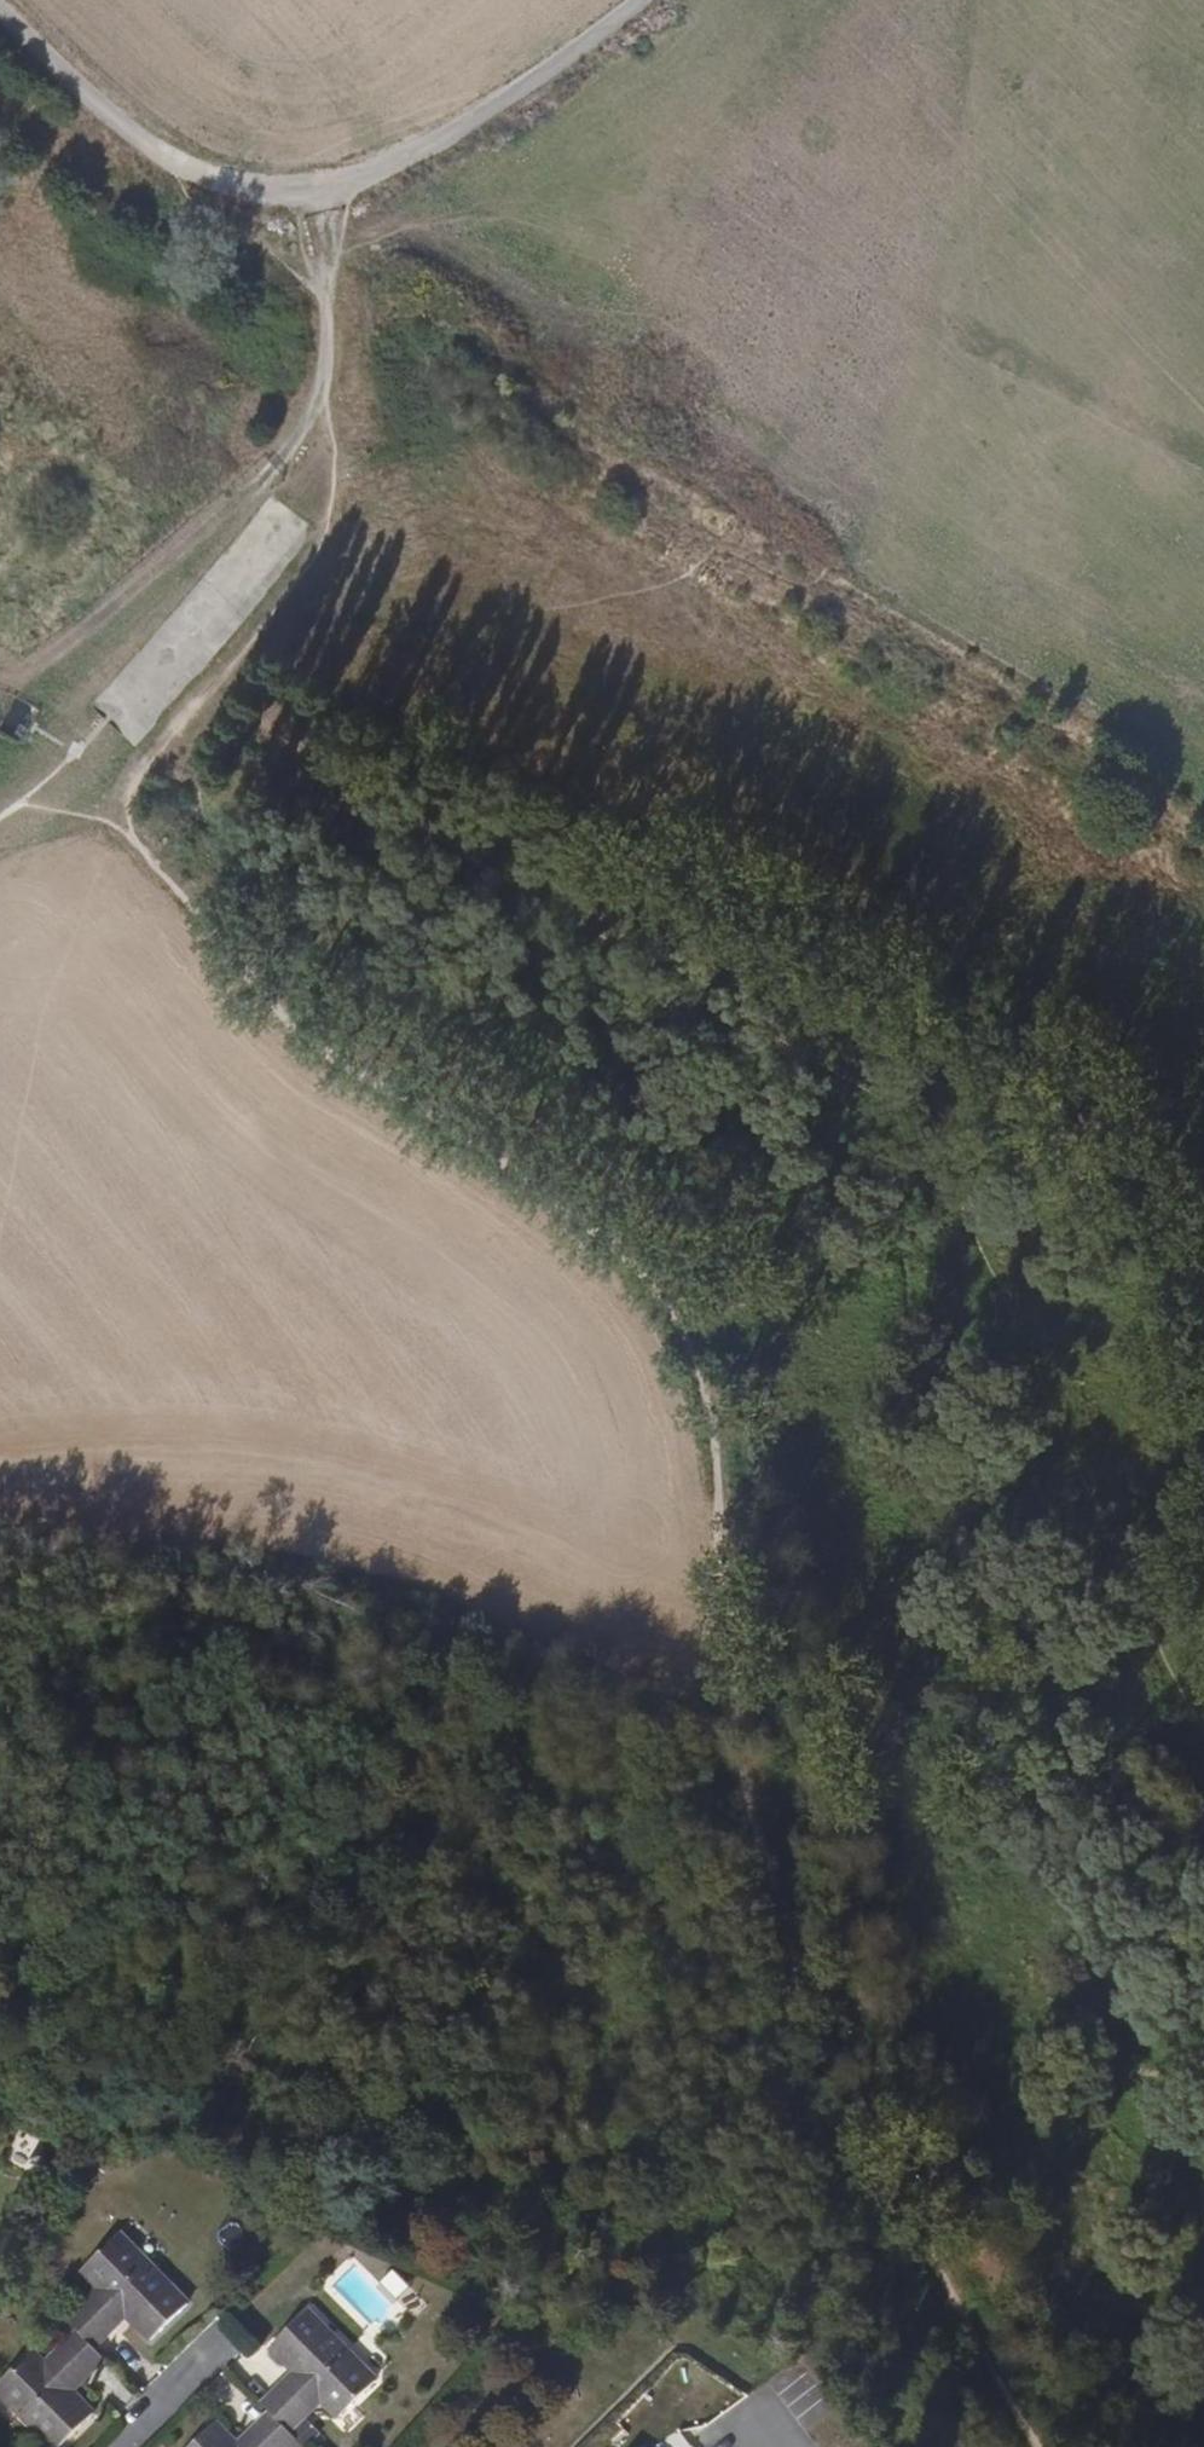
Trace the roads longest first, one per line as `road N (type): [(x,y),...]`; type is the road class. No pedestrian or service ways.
road 1 (track): [(143,138),(240,194),(291,200),(343,190),(515,98),(639,0)]
road 2 (residential): [(140,2446),(291,2289)]
road 3 (track): [(0,12),(94,104),(143,138)]

